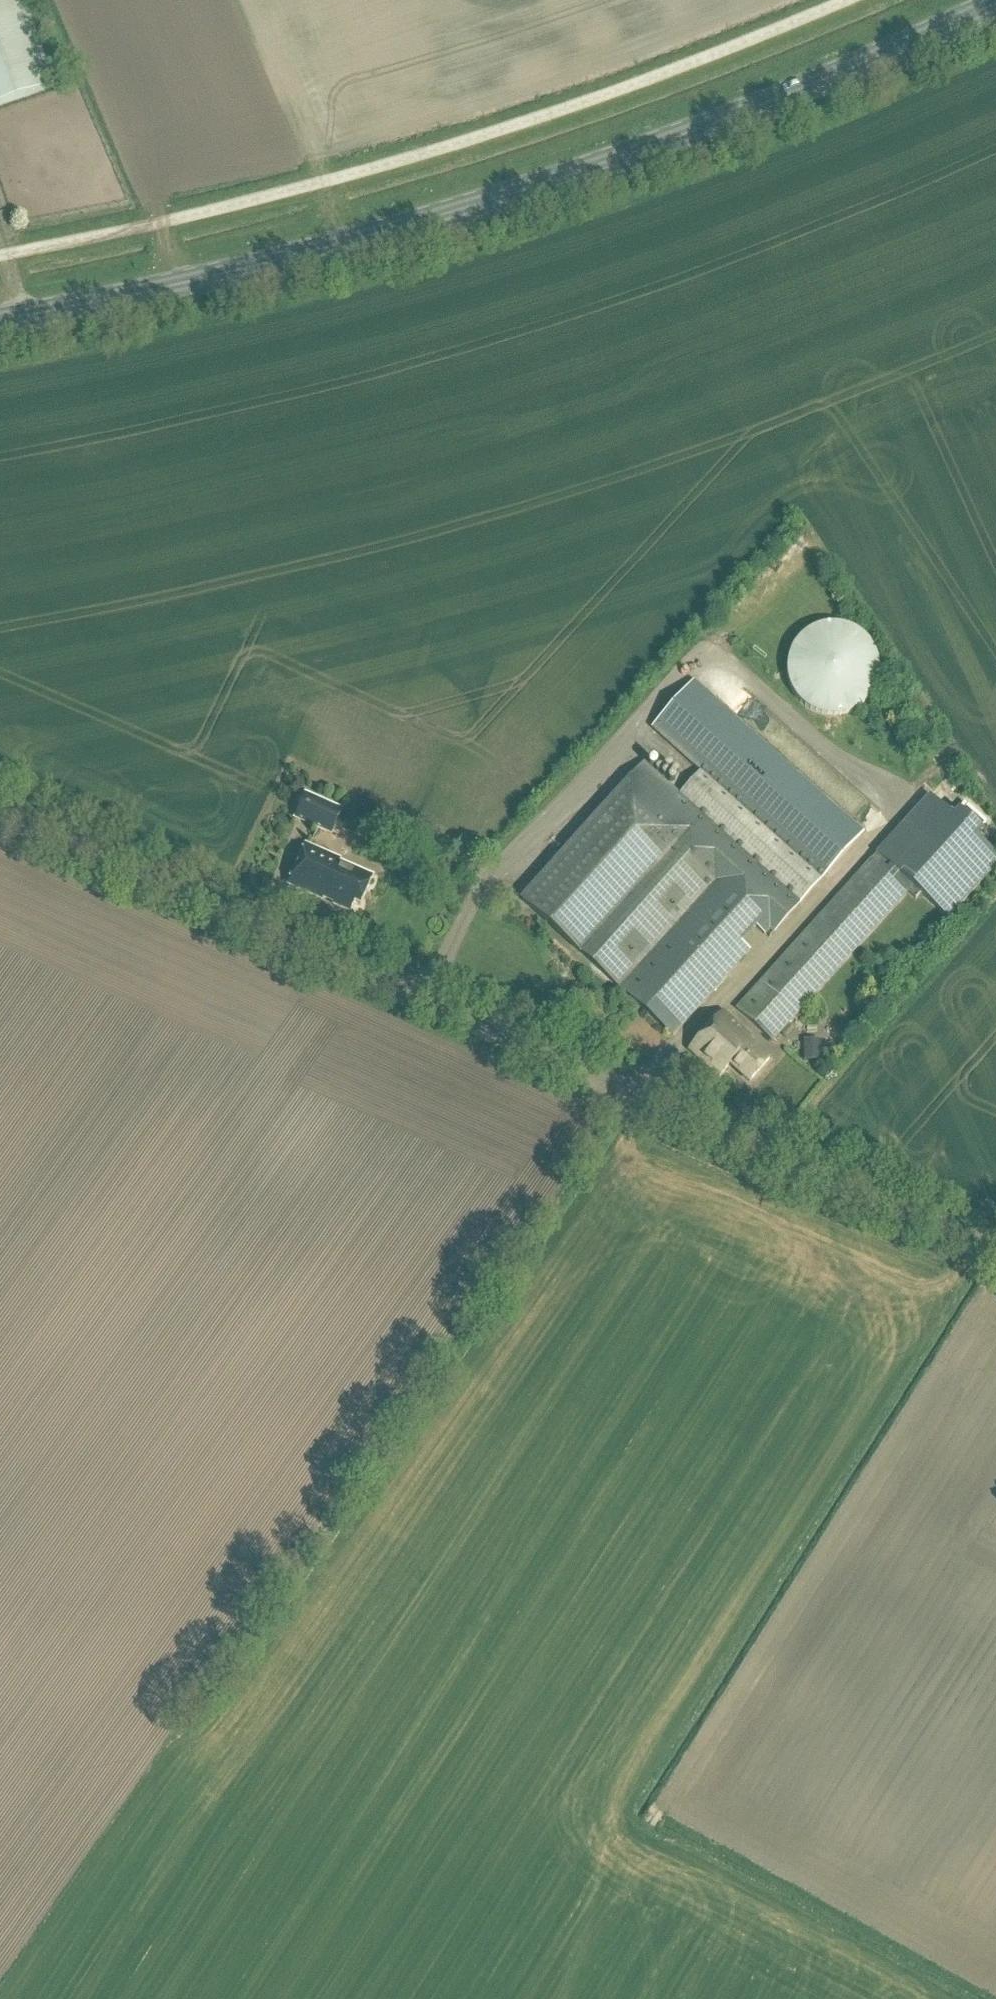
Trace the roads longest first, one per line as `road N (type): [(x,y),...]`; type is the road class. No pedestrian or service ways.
road 1 (tertiary): [(995,1252),(0,816)]
road 2 (primary): [(0,322),(234,275),(431,219),(710,126),(995,3)]

